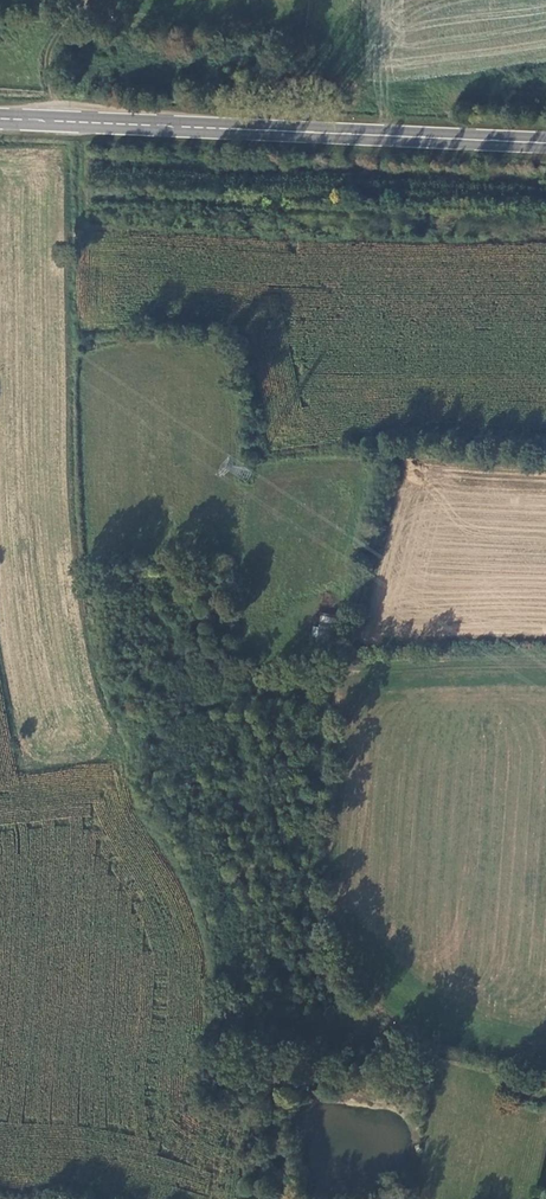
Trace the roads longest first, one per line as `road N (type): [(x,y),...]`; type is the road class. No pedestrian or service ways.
road 1 (tertiary): [(545,143),(0,115)]
road 2 (track): [(343,670),(545,660)]

